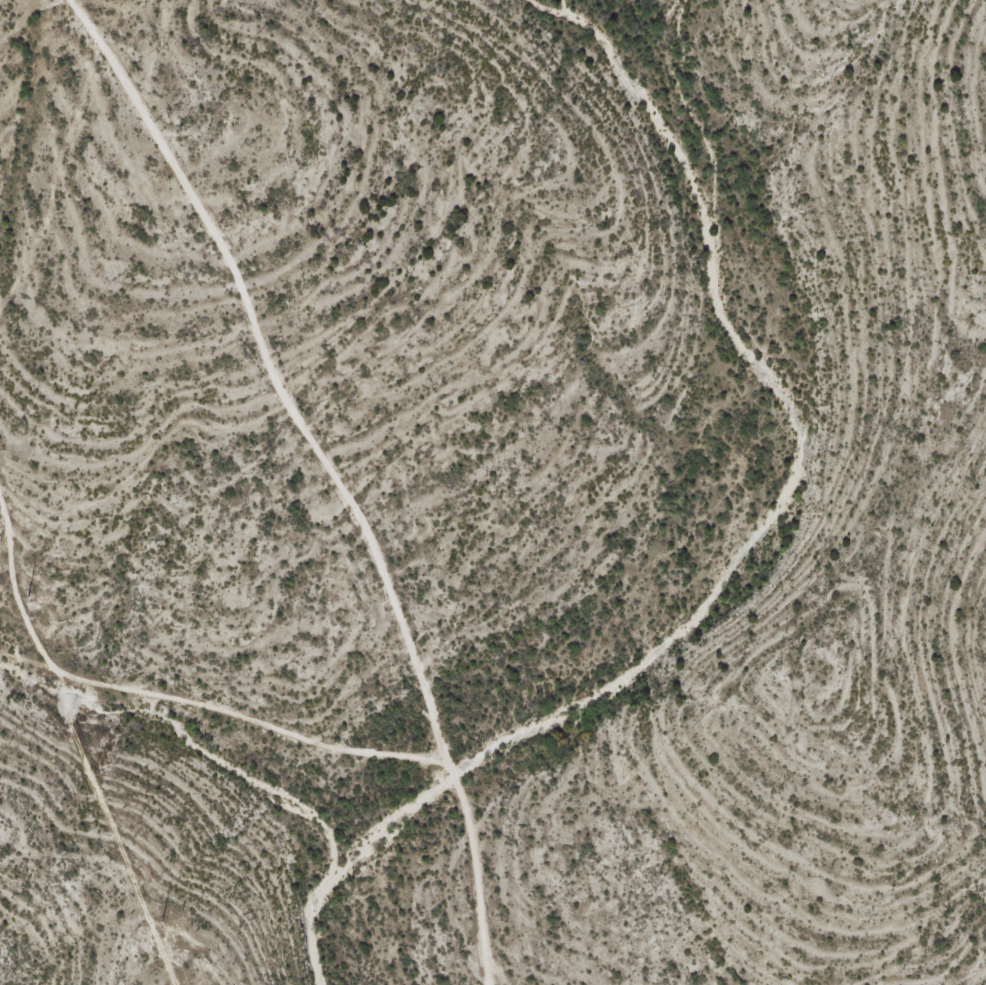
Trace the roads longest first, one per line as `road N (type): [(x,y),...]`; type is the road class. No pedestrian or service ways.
road 1 (track): [(500,984),(460,747),(396,589),(258,325),(223,217),(160,134),(84,0)]

